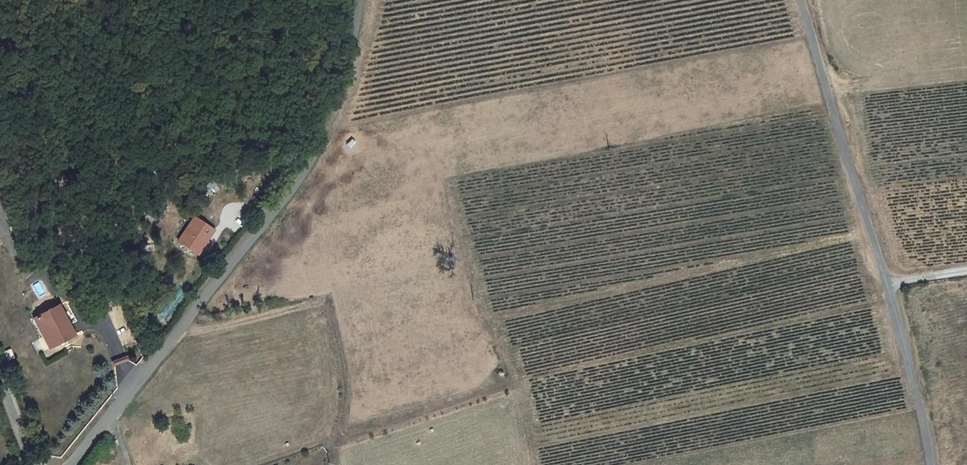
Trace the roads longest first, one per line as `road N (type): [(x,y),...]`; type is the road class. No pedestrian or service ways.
road 1 (track): [(69,464),(299,177),(329,122),(358,0)]
road 2 (unclassified): [(801,0),(887,284),(932,464)]

